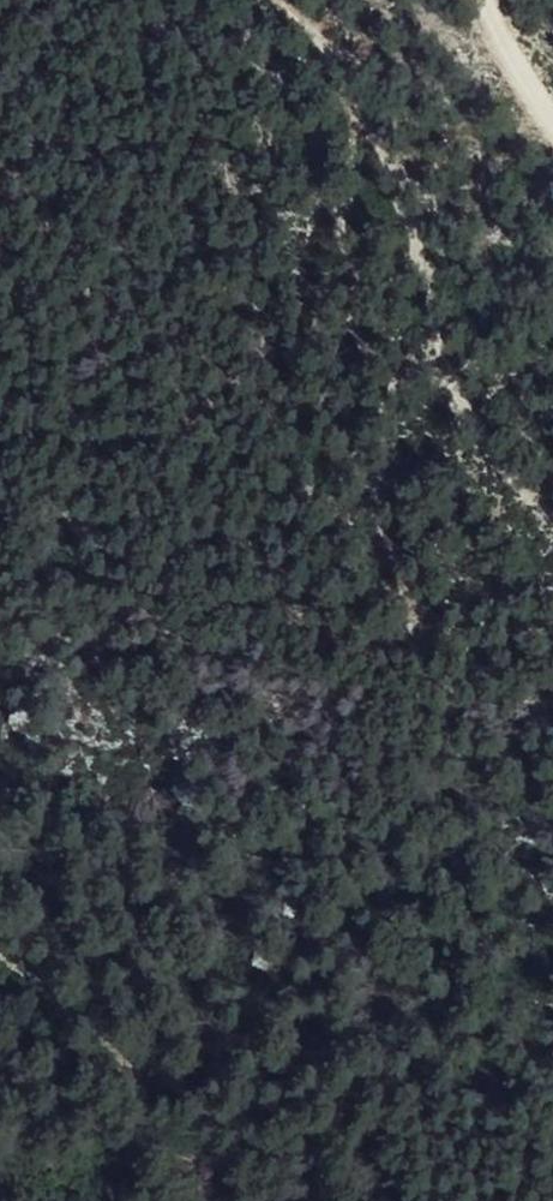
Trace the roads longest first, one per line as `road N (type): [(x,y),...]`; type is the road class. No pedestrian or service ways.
road 1 (track): [(552,111),(515,69),(493,0)]

